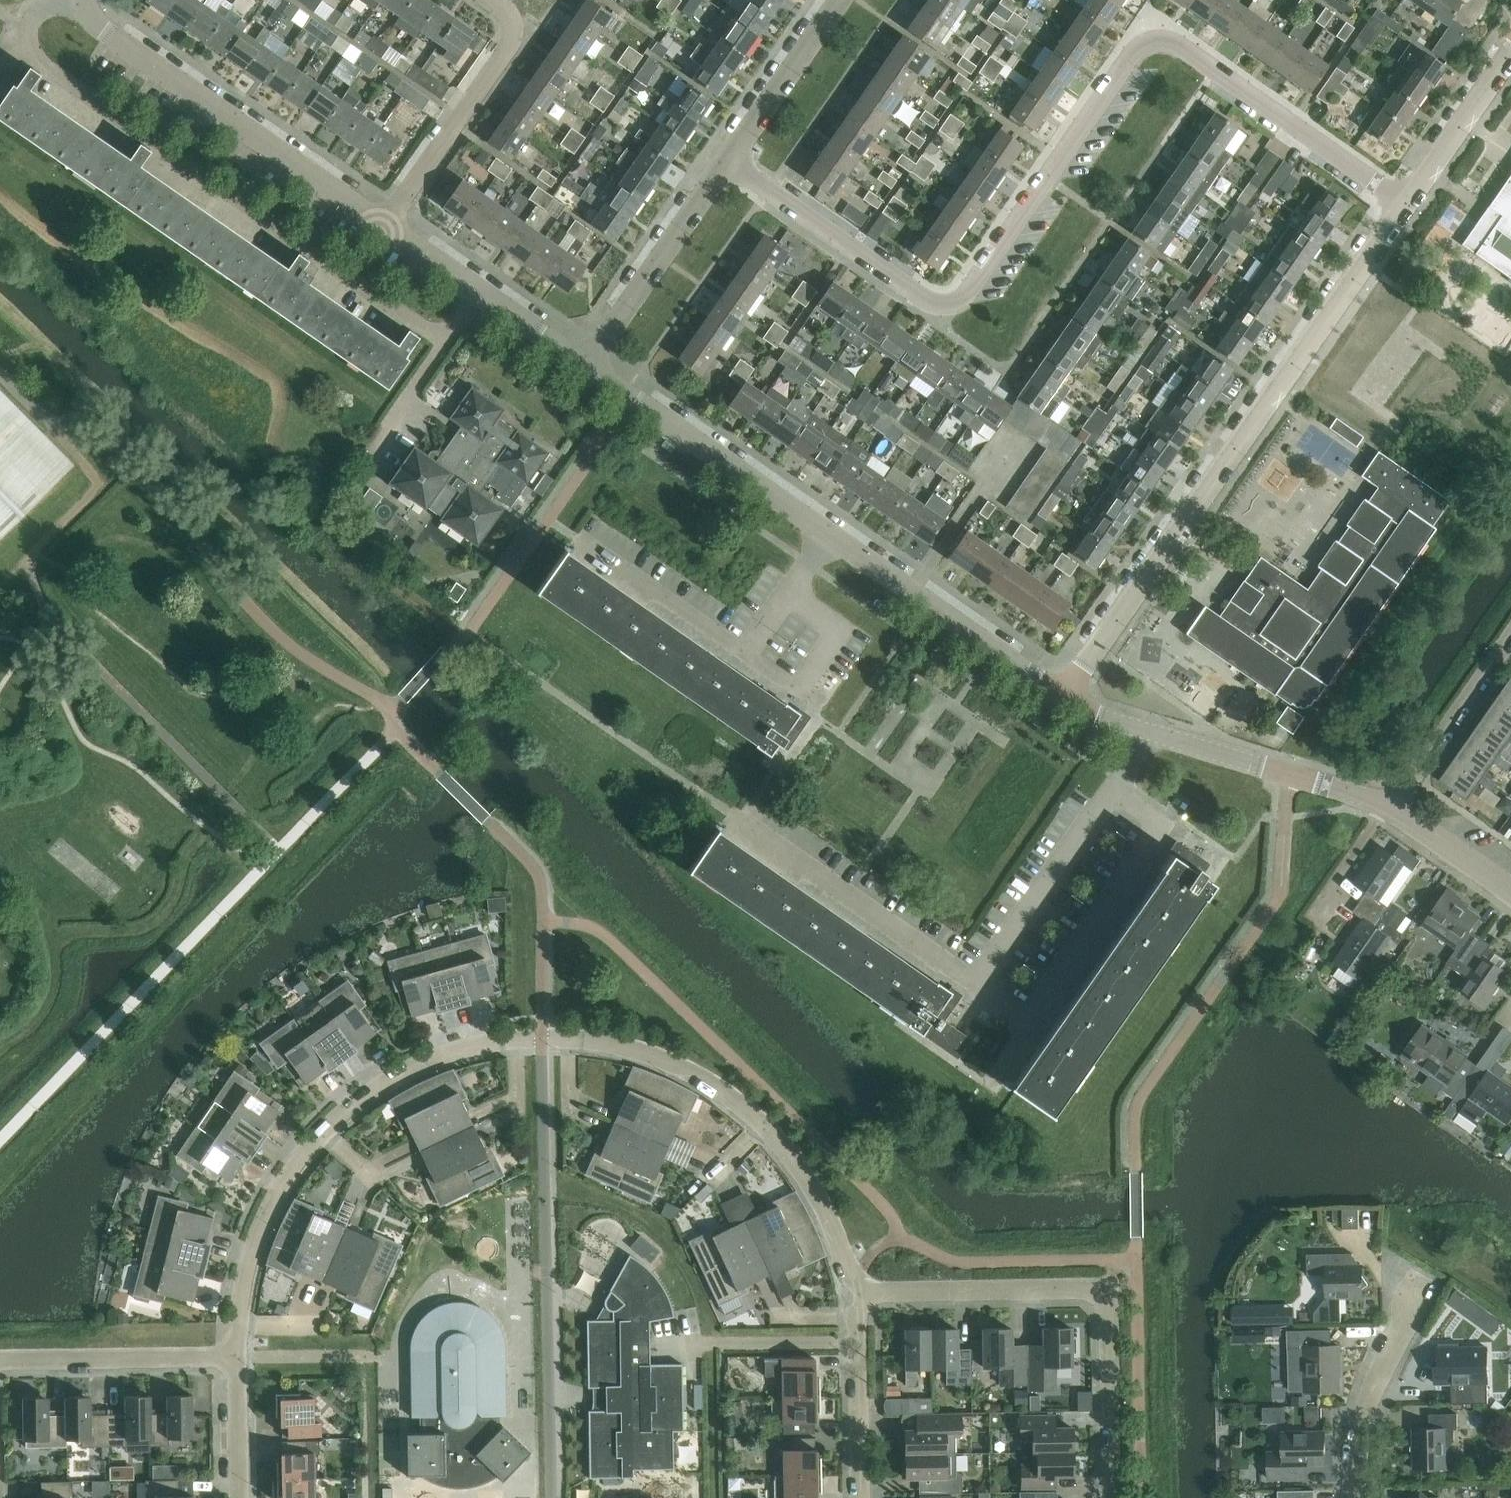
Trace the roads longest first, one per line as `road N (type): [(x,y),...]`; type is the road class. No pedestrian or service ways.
road 1 (unclassified): [(1405,208),(1165,39),(1148,39),(952,305),(936,306),(725,167)]
road 2 (unclassified): [(1066,699),(1405,208)]
road 3 (unclassified): [(735,817),(978,983),(1109,794),(1134,733)]
road 4 (unclassified): [(446,341),(13,49)]
road 5 (residential): [(380,226),(98,29),(81,3)]
road 6 (residential): [(828,535),(587,368)]
road 7 (residential): [(1066,699),(828,535)]
road 8 (unclassified): [(380,226),(522,39),(527,22),(517,0)]
road 9 (residential): [(1387,812),(1134,733)]
road 10 (residential): [(857,1292),(1107,1292)]
road 11 (unclassified): [(587,368),(725,167)]
road 12 (residential): [(0,1359),(236,1357)]
road 13 (residential): [(1429,1284),(1378,1382),(1354,1453),(1355,1497)]
road 14 (residential): [(326,1127),(258,1230),(239,1324)]
road 15 (residential): [(1387,812),(1510,637)]
road 16 (residential): [(761,1128),(724,1096),(662,1062),(571,1042)]
road 17 (residential): [(515,1042),(444,1055),(376,1088),(326,1127)]
road 18 (residential): [(1110,1497),(1107,1292)]
road 19 (unclassified): [(745,653),(576,538)]
road 20 (unclassified): [(725,167),(839,0)]
road 21 (residential): [(857,1292),(802,1177),(761,1128)]
road 22 (residential): [(1405,208),(1510,55)]
road 23 (residential): [(860,1497),(857,1314)]
road 24 (unclassified): [(364,465),(446,341)]
road 25 (residential): [(1510,894),(1387,812)]
road 26 (unclassified): [(745,653),(828,535)]
road 27 (residential): [(236,1357),(238,1497)]
road 28 (residential): [(587,368),(478,293)]
road 29 (residential): [(1313,920),(1387,812)]

